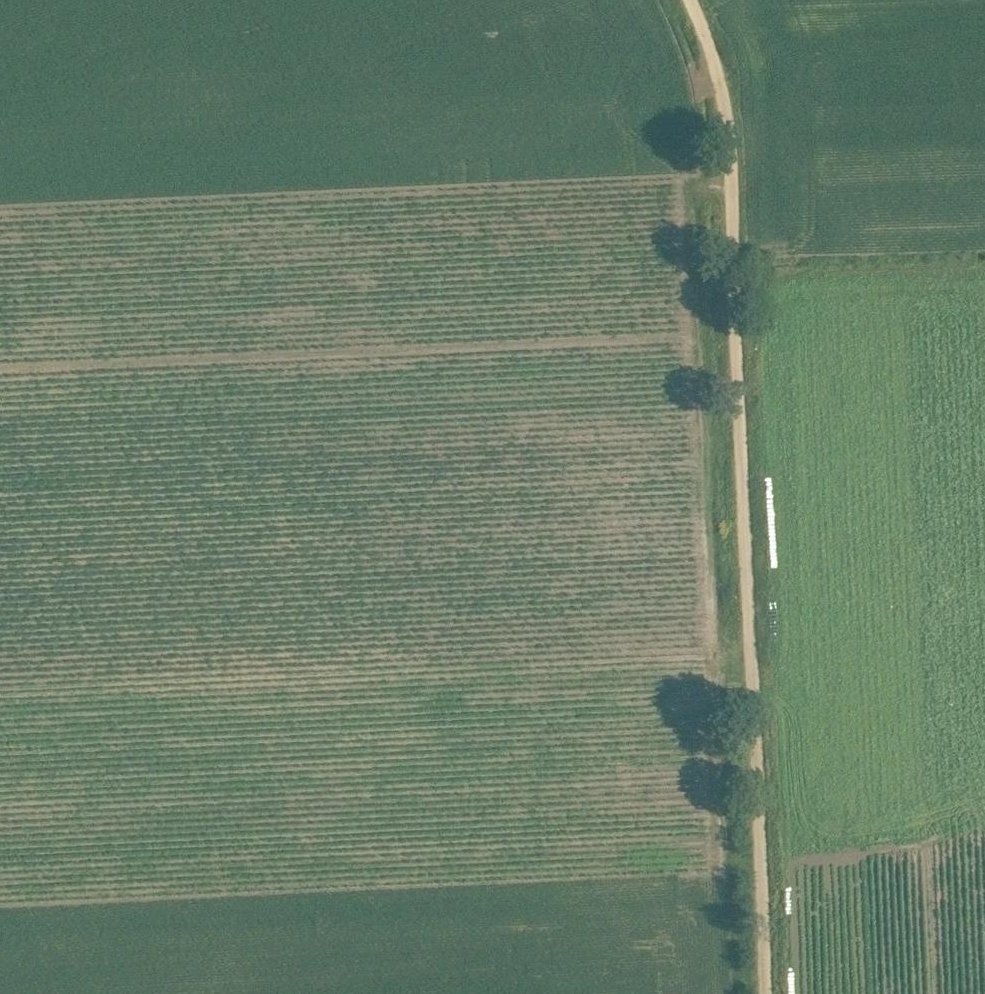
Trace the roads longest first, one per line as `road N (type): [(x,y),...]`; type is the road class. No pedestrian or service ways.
road 1 (track): [(691,0),(722,70),(737,161),(771,993)]

